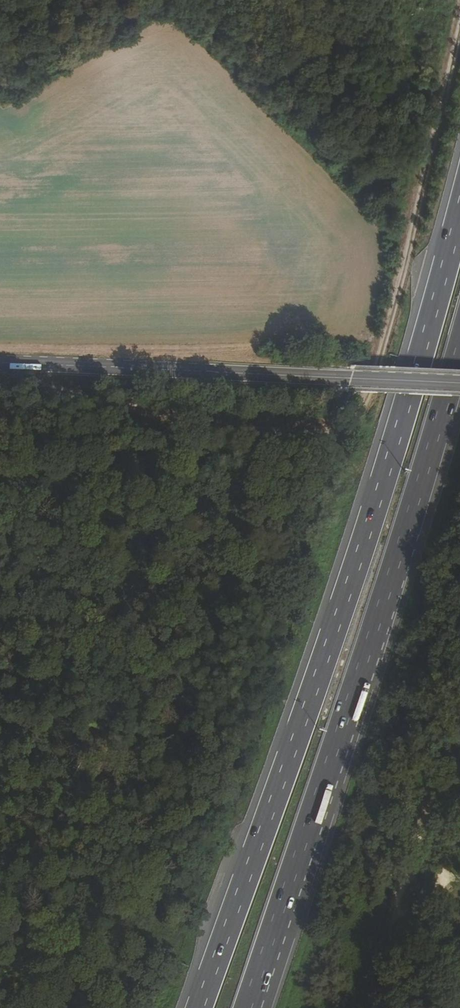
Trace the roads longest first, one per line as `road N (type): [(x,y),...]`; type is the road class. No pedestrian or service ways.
road 1 (motorway): [(459,216),(353,590),(198,1007)]
road 2 (track): [(25,364),(175,418),(290,433),(320,432),(351,417),(368,399),(406,265),(459,27)]
road 3 (motorway): [(246,1007),(390,591),(459,347)]
road 4 (tertiary): [(349,377),(0,363)]

